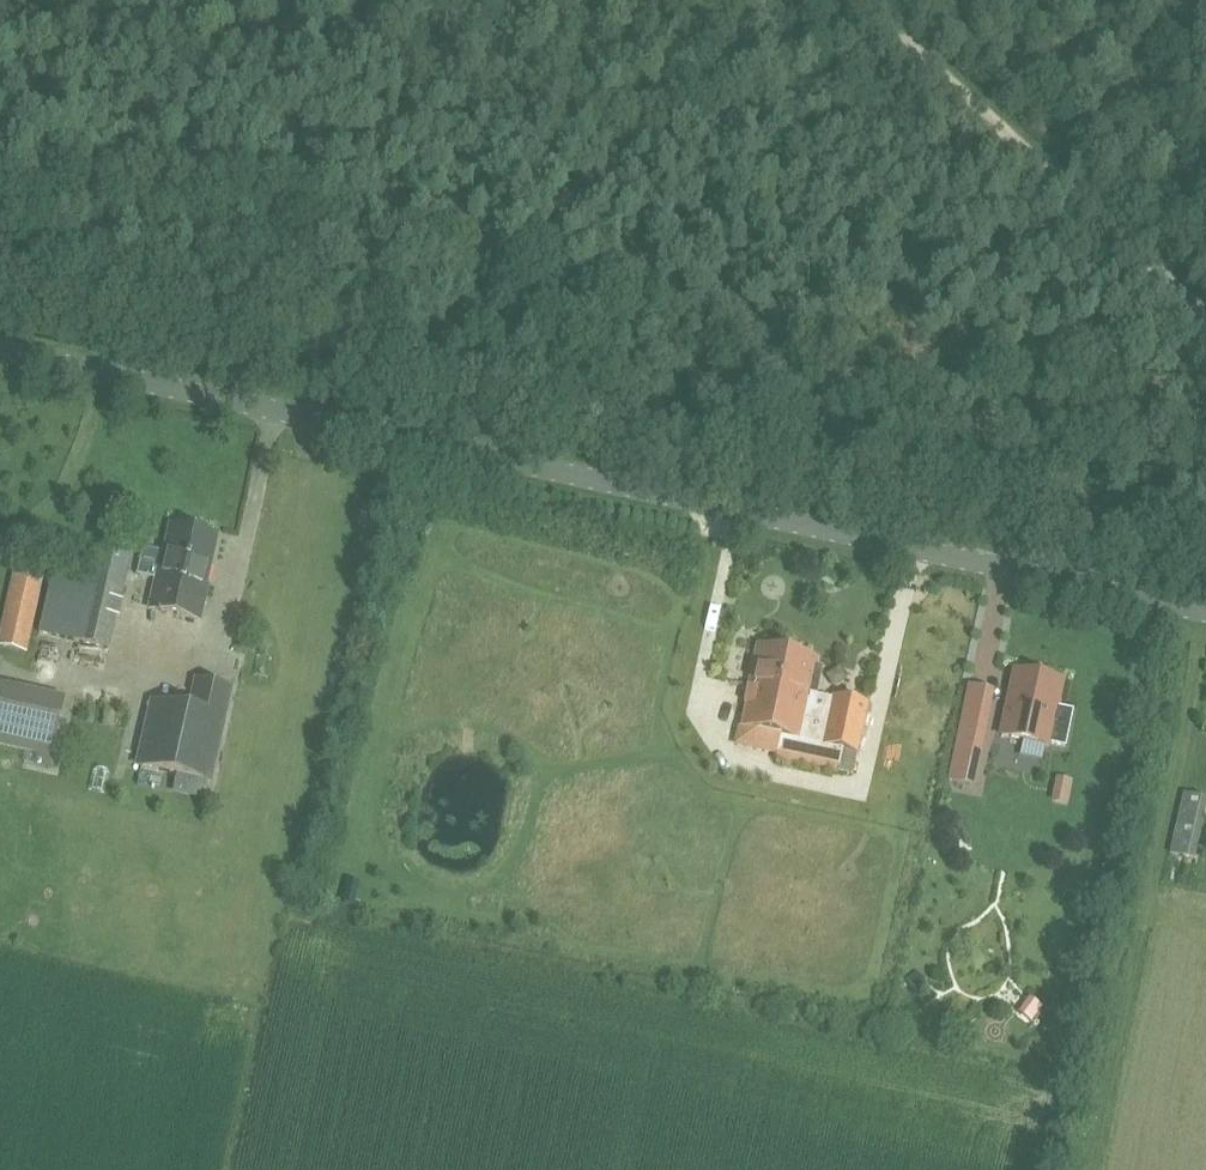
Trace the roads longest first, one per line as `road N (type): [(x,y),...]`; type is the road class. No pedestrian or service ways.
road 1 (tertiary): [(1205,612),(0,351)]
road 2 (track): [(861,0),(1205,311)]

